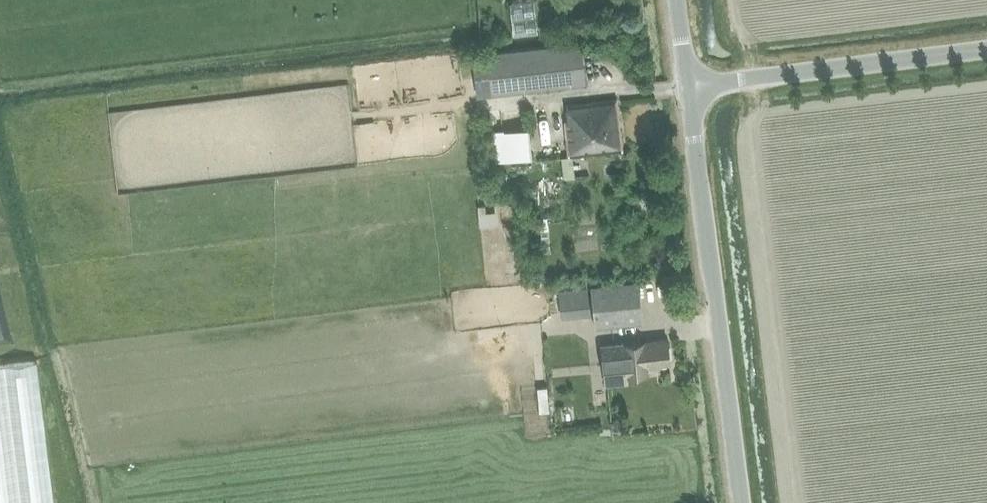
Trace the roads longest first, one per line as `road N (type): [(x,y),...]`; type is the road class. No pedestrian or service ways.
road 1 (unclassified): [(742,502),(690,95)]
road 2 (unclassified): [(690,95),(986,55)]

